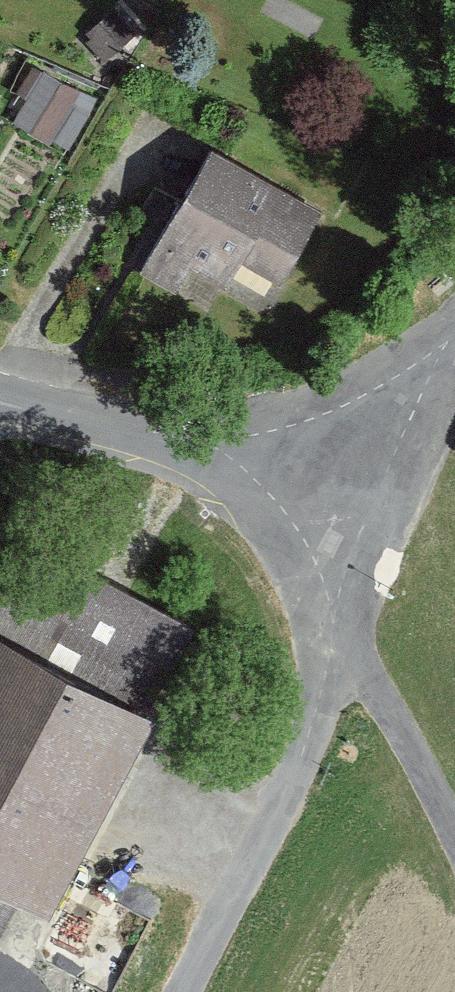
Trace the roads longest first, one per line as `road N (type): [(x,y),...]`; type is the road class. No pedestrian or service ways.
road 1 (unclassified): [(341,605),(318,729),(180,991)]
road 2 (residential): [(330,469),(0,389)]
road 3 (residential): [(341,605),(454,834)]
road 4 (residential): [(454,336),(330,469)]
road 5 (residential): [(330,469),(341,605)]

